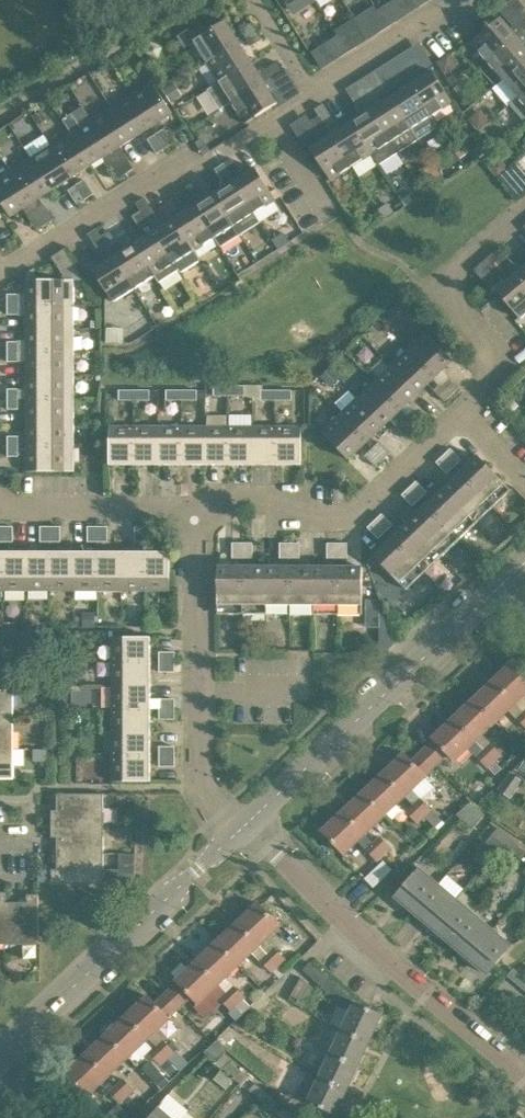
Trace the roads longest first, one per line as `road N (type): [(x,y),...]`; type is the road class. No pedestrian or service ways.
road 1 (residential): [(194,509),(237,494),(266,495),(311,516),(350,515),(482,391),(494,366),(486,339),(458,309),(449,285),(463,261),(524,208)]
road 2 (residential): [(0,269),(147,180),(207,163),(457,0)]
road 3 (residential): [(524,1077),(244,828)]
road 4 (residential): [(244,828),(502,584)]
road 5 (residential): [(244,828),(199,787),(194,509)]
road 6 (residential): [(0,1055),(244,828)]
road 7 (residential): [(0,503),(194,509)]

